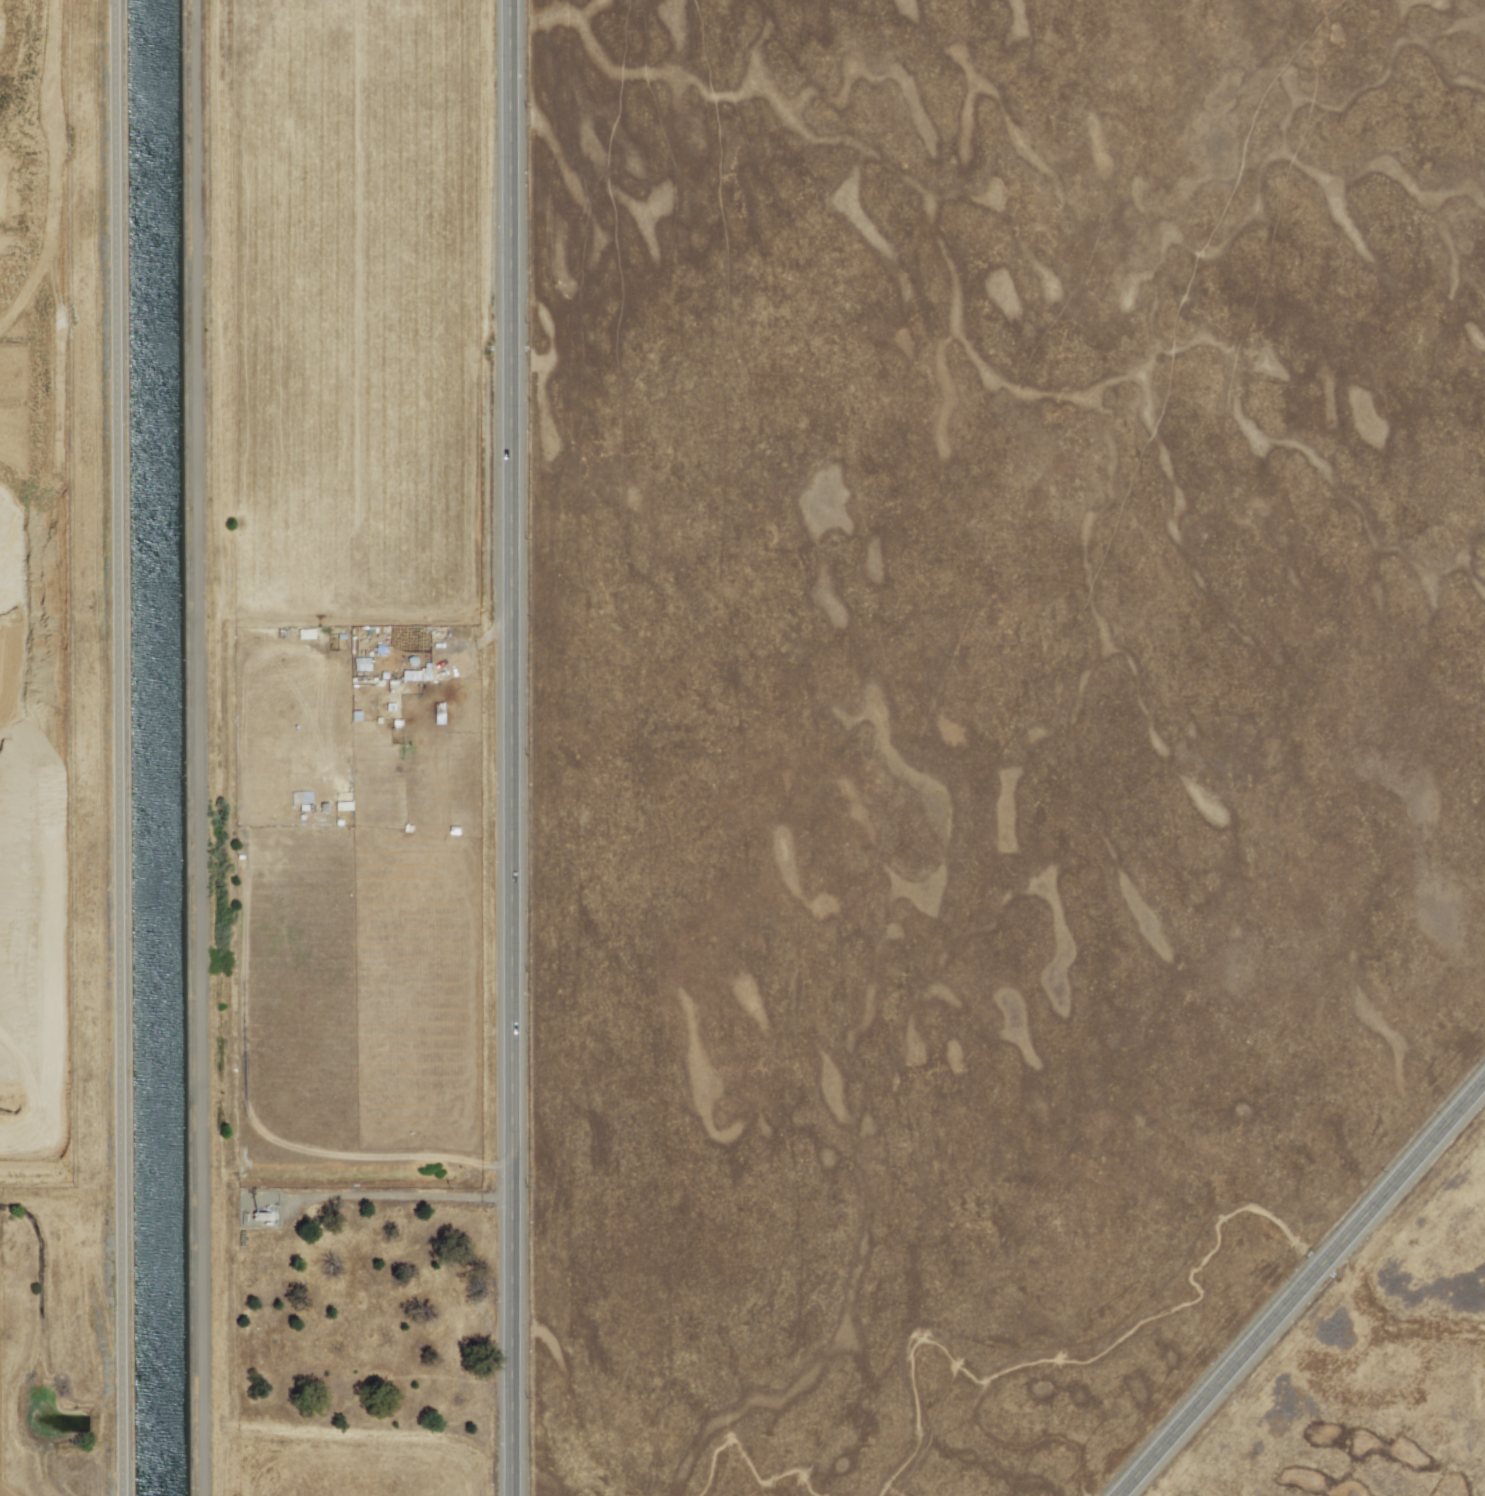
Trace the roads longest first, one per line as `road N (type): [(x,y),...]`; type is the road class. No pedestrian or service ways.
road 1 (primary): [(516,0),(516,1495)]
road 2 (secondary): [(1484,1081),(1119,1495)]

